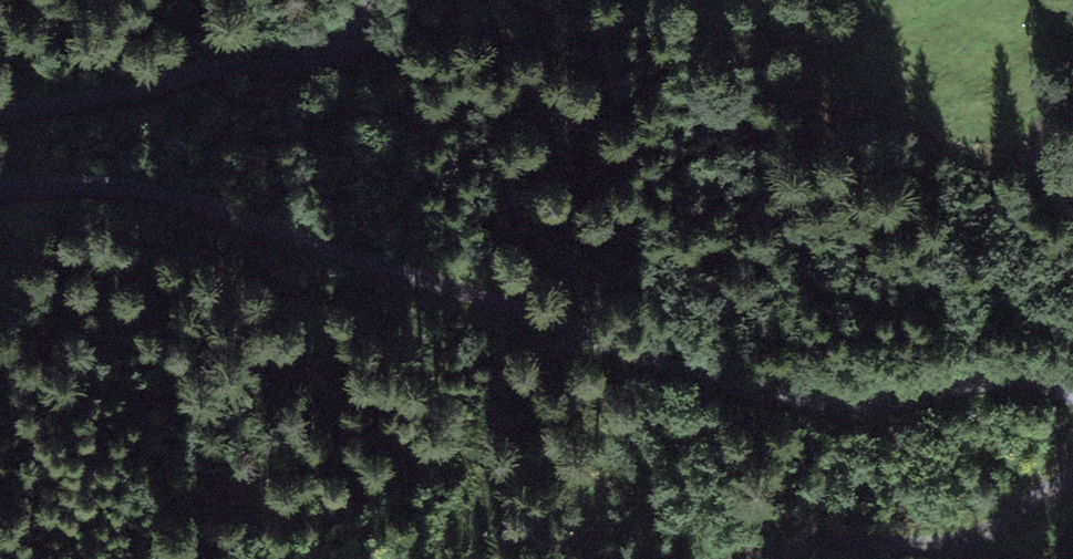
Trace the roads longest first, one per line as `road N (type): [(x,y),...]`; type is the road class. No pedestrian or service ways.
road 1 (track): [(0,192),(112,187),(322,234),(561,315),(714,379),(864,397),(1019,377),(1072,404)]
road 2 (track): [(367,0),(365,33),(331,59),(0,109)]
road 3 (track): [(779,558),(812,532),(858,544),(971,535),(1072,464)]

